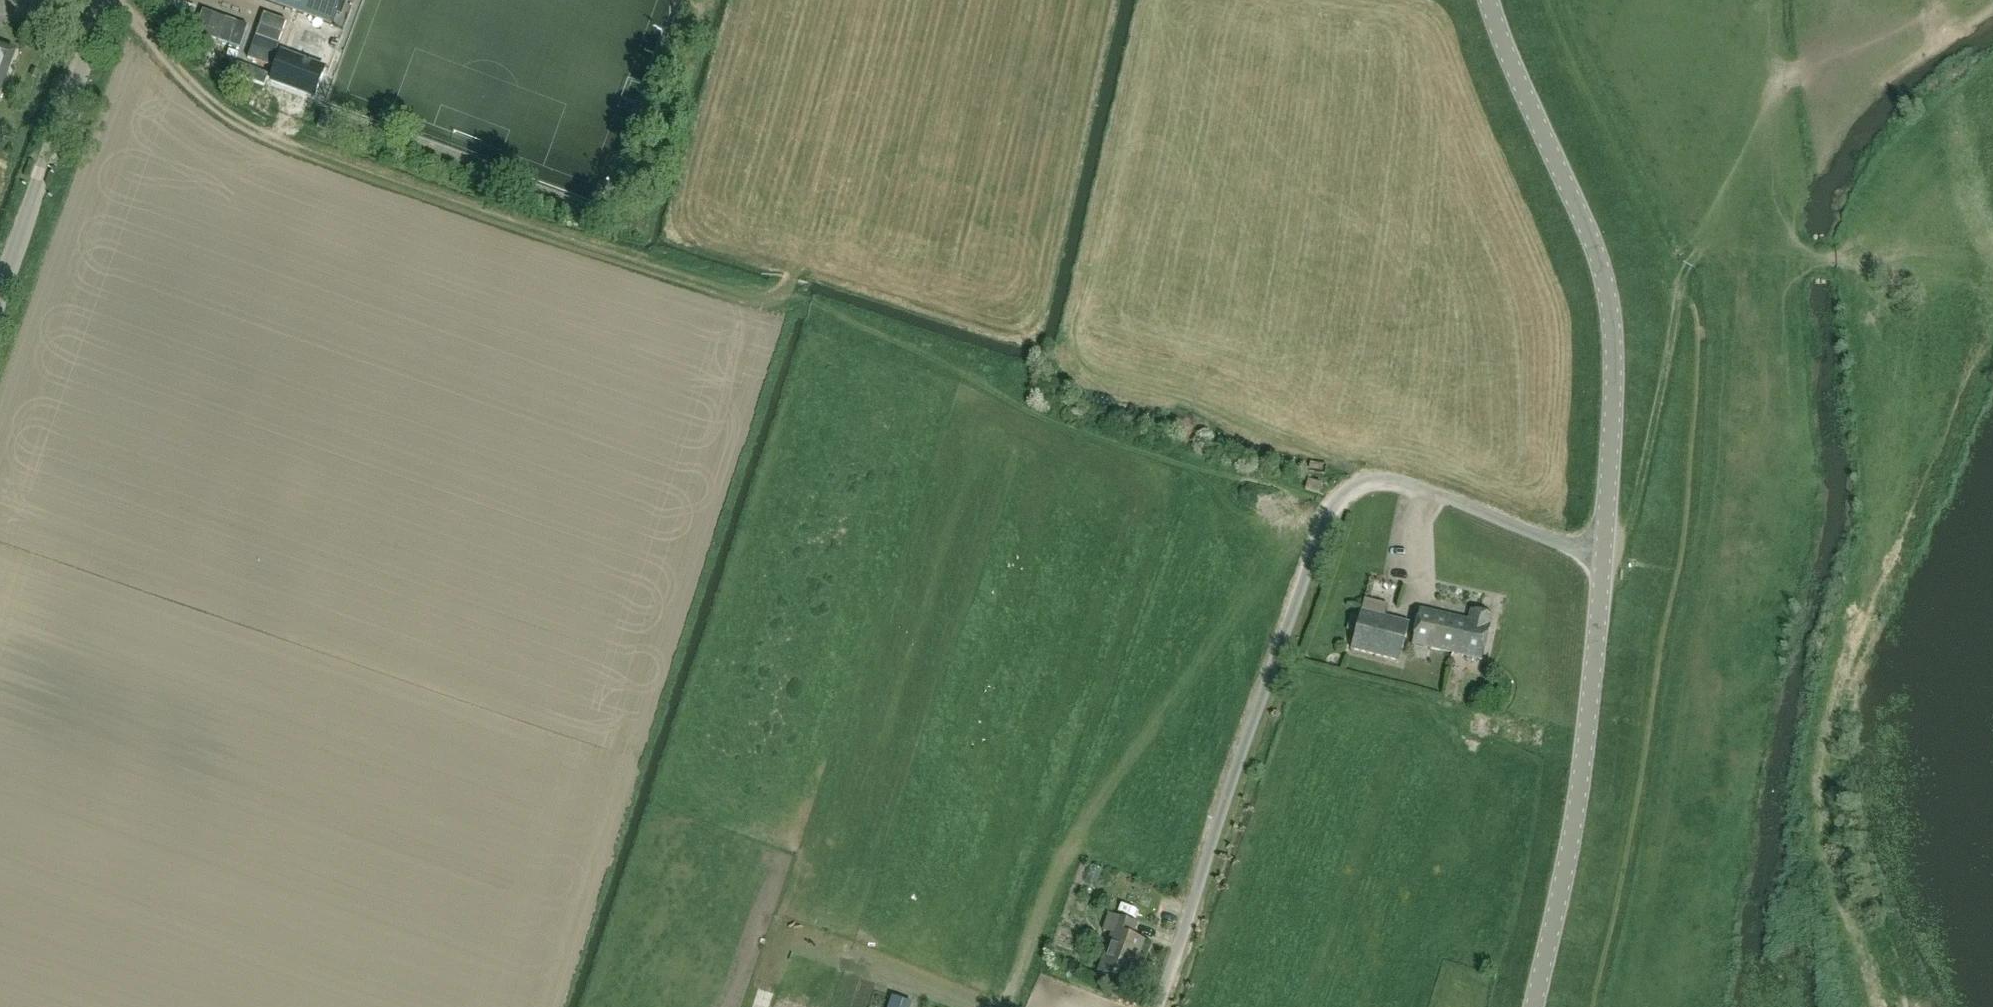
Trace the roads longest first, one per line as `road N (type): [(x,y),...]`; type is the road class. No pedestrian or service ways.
road 1 (unclassified): [(1159,1006),(1326,522),(1342,498),(1377,479),(1408,482),(1603,559)]
road 2 (tertiary): [(1603,559),(1614,401),(1609,298),(1488,0)]
road 3 (tertiary): [(1537,1006),(1574,828),(1603,559)]
road 4 (tertiary): [(0,289),(106,0)]

